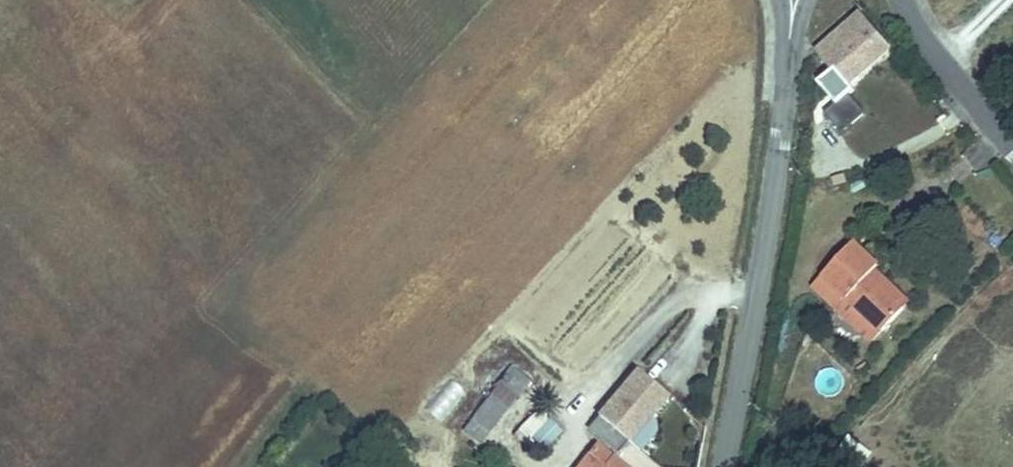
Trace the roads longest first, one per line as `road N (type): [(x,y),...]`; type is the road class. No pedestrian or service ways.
road 1 (unclassified): [(787,53),(770,210),(723,466)]
road 2 (unclassified): [(903,0),(938,59),(1012,150)]

